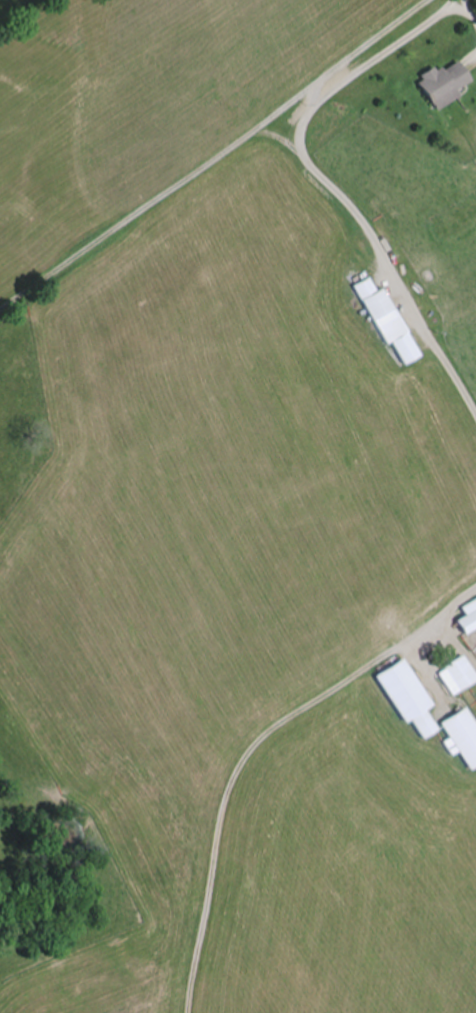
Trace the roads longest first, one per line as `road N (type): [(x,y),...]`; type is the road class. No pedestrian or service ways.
road 1 (residential): [(475,412),(369,226),(311,161),(303,136),(320,103),(454,0)]
road 2 (residential): [(432,0),(0,313)]
road 3 (residential): [(475,580),(407,610),(293,680),(190,672),(89,624)]
road 4 (residential): [(251,1012),(428,809),(468,710),(475,664)]

